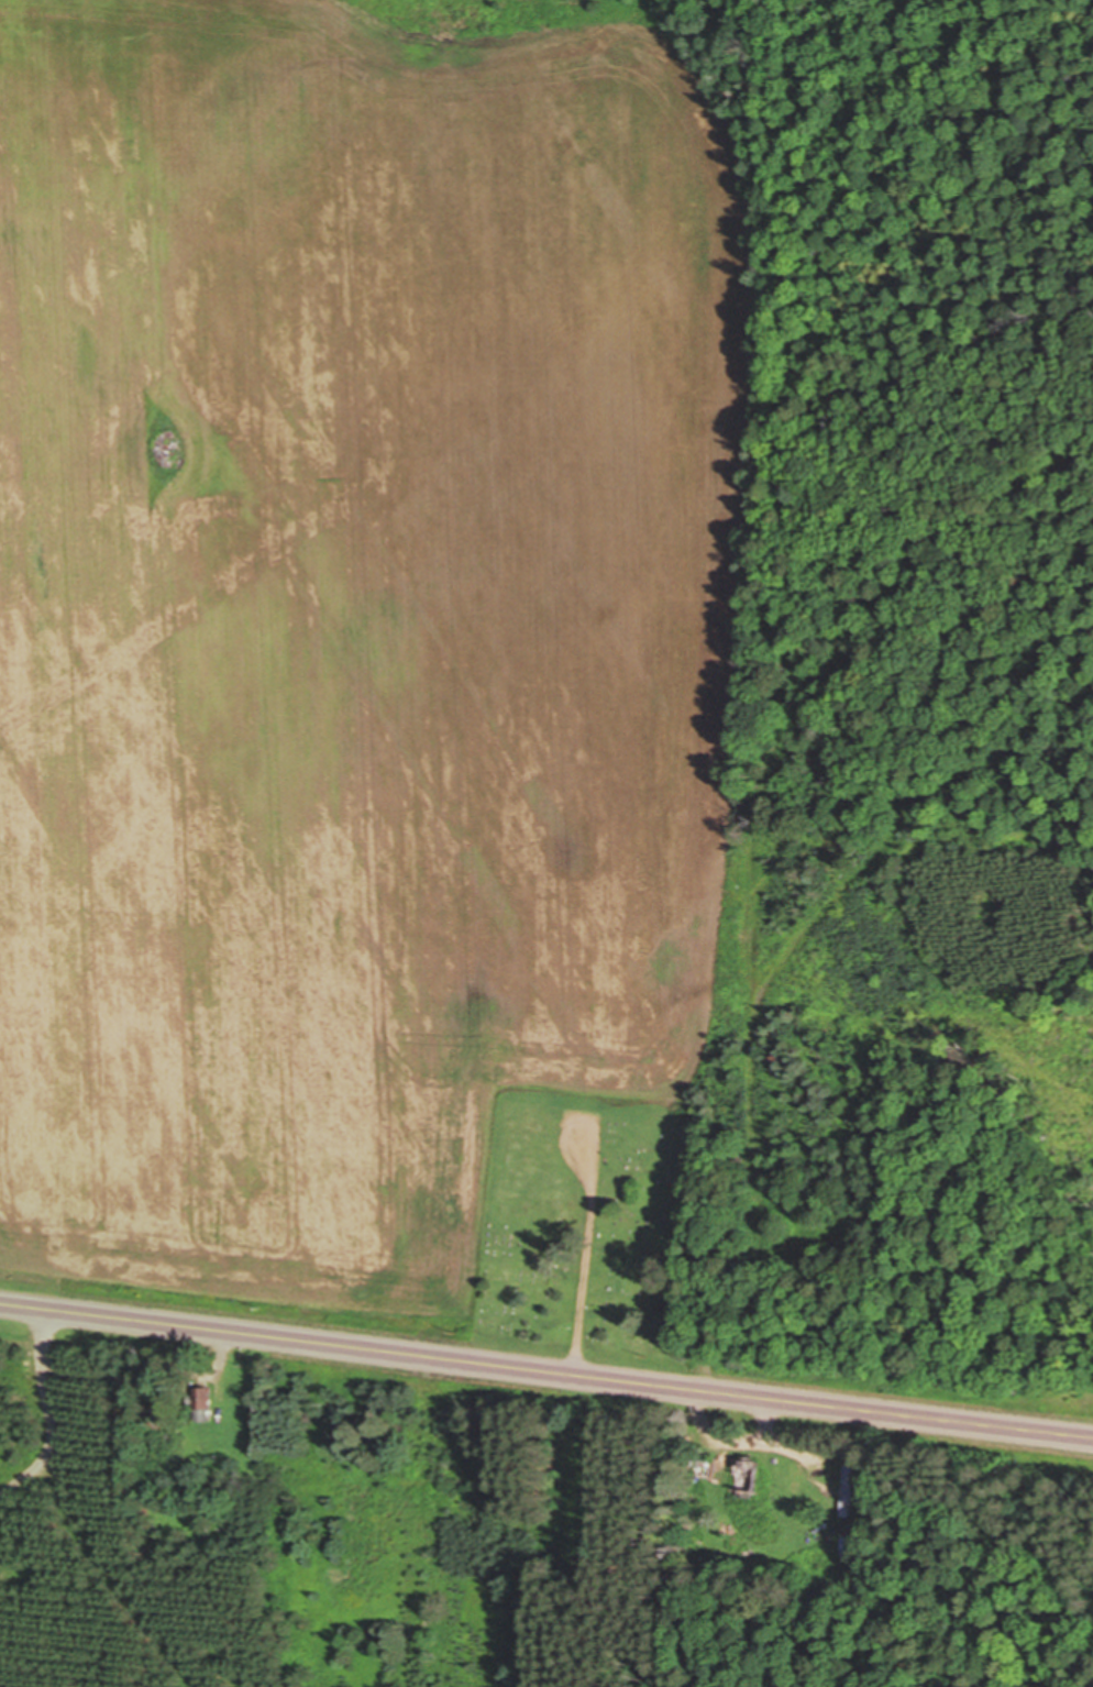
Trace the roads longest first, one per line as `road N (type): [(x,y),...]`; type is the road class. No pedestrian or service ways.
road 1 (tertiary): [(0,1304),(1092,1436)]

